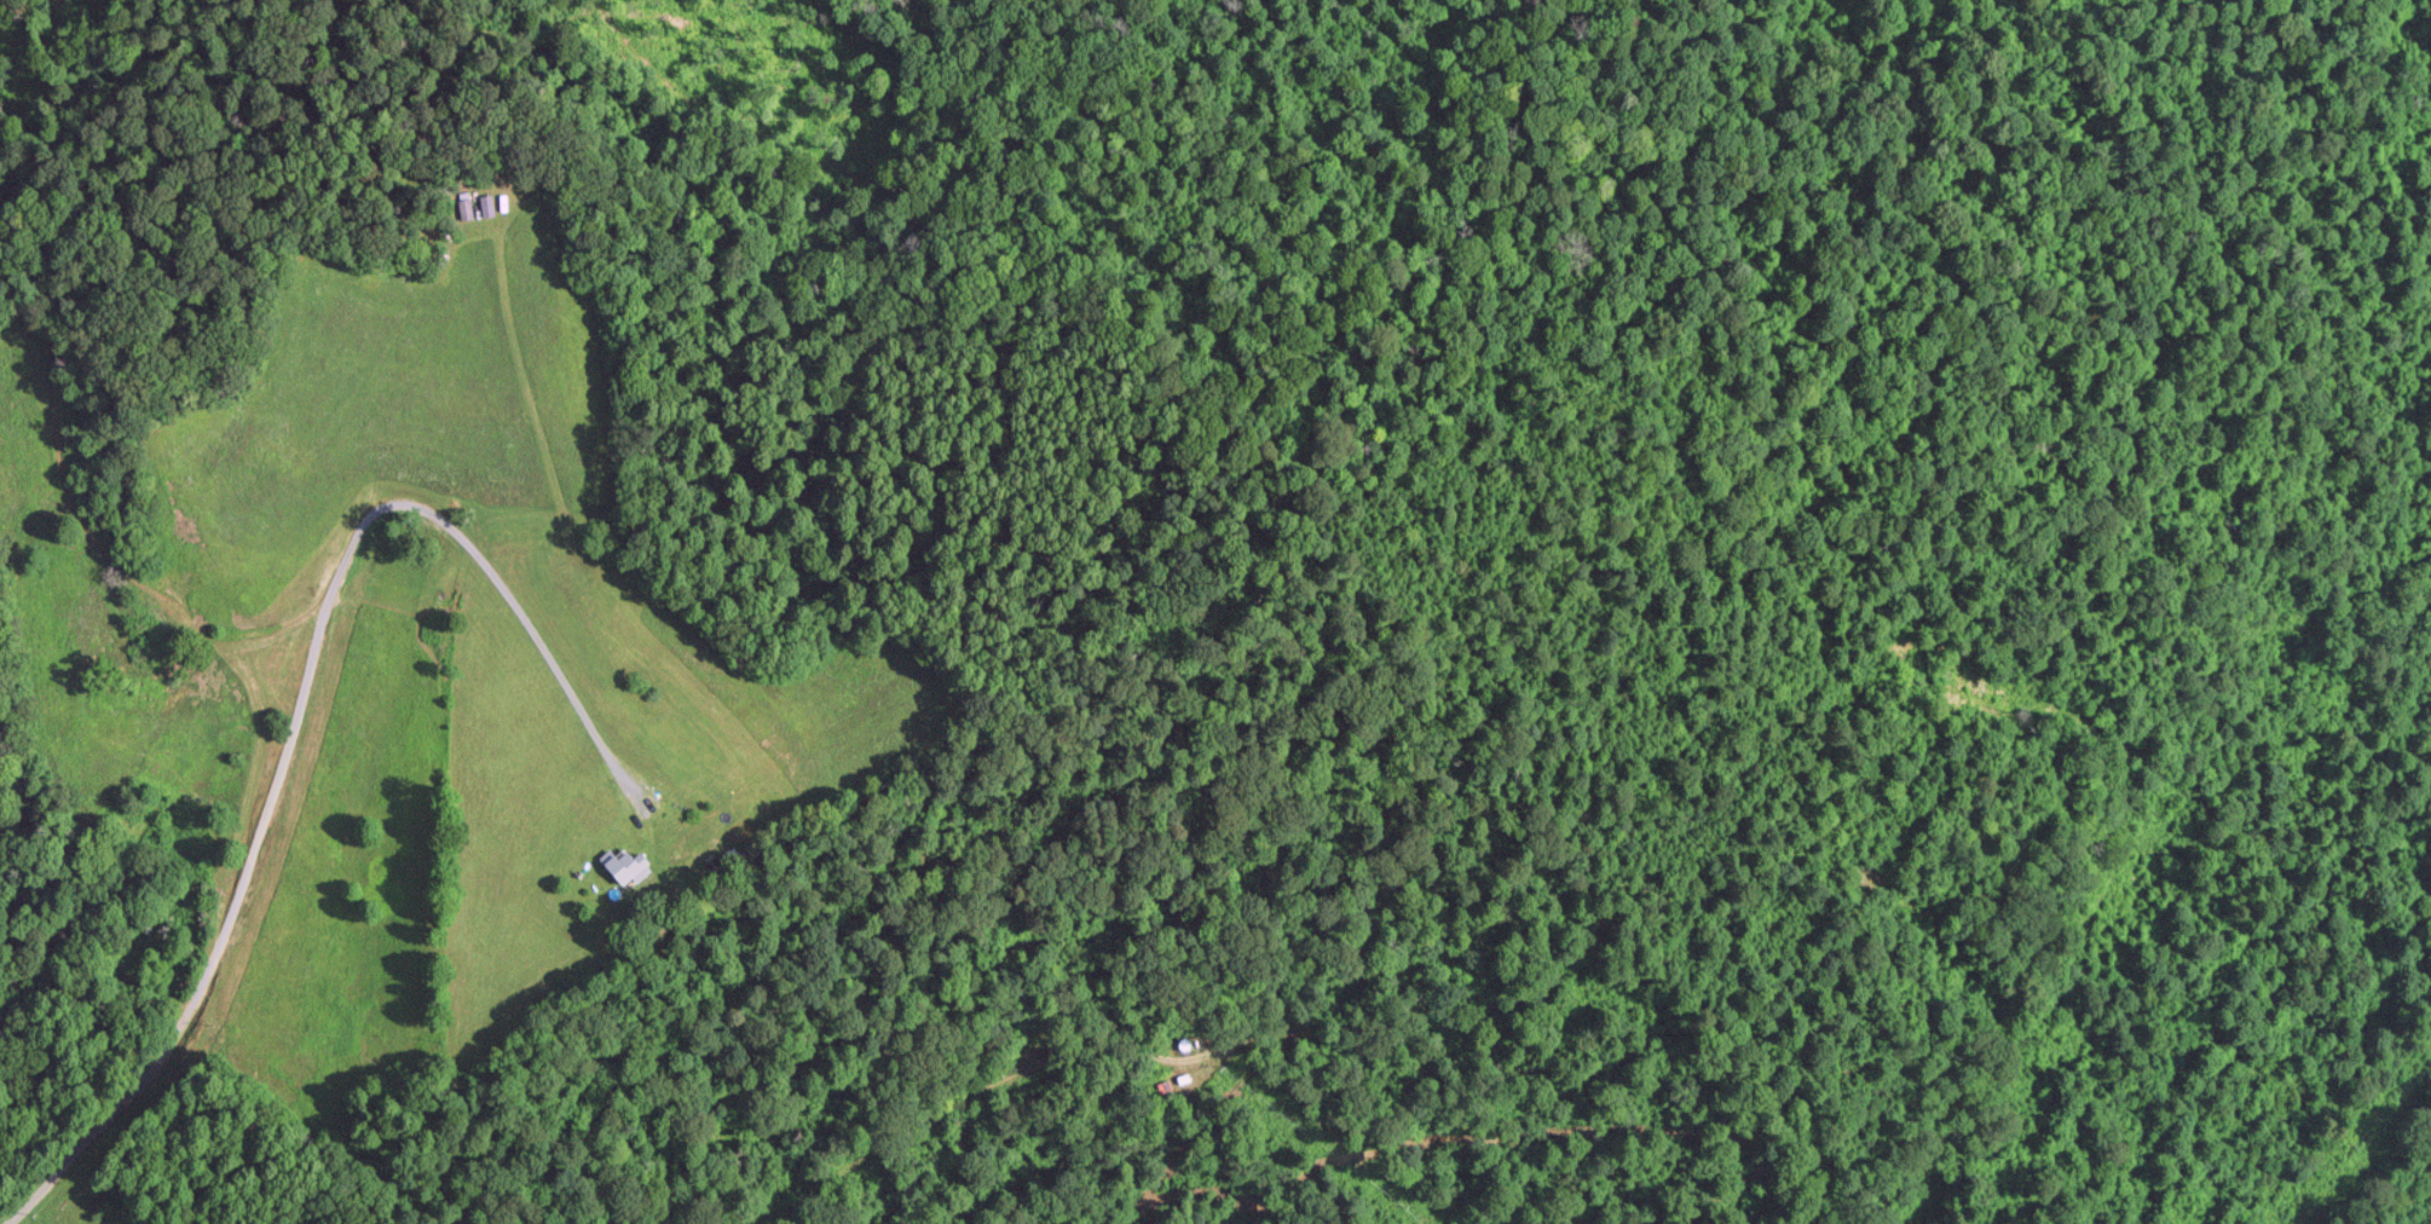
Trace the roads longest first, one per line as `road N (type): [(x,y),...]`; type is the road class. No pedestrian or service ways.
road 1 (residential): [(0,1200),(178,1043),(249,832),(236,668),(157,602)]
road 2 (track): [(1290,1223),(1052,1108),(802,1223)]

